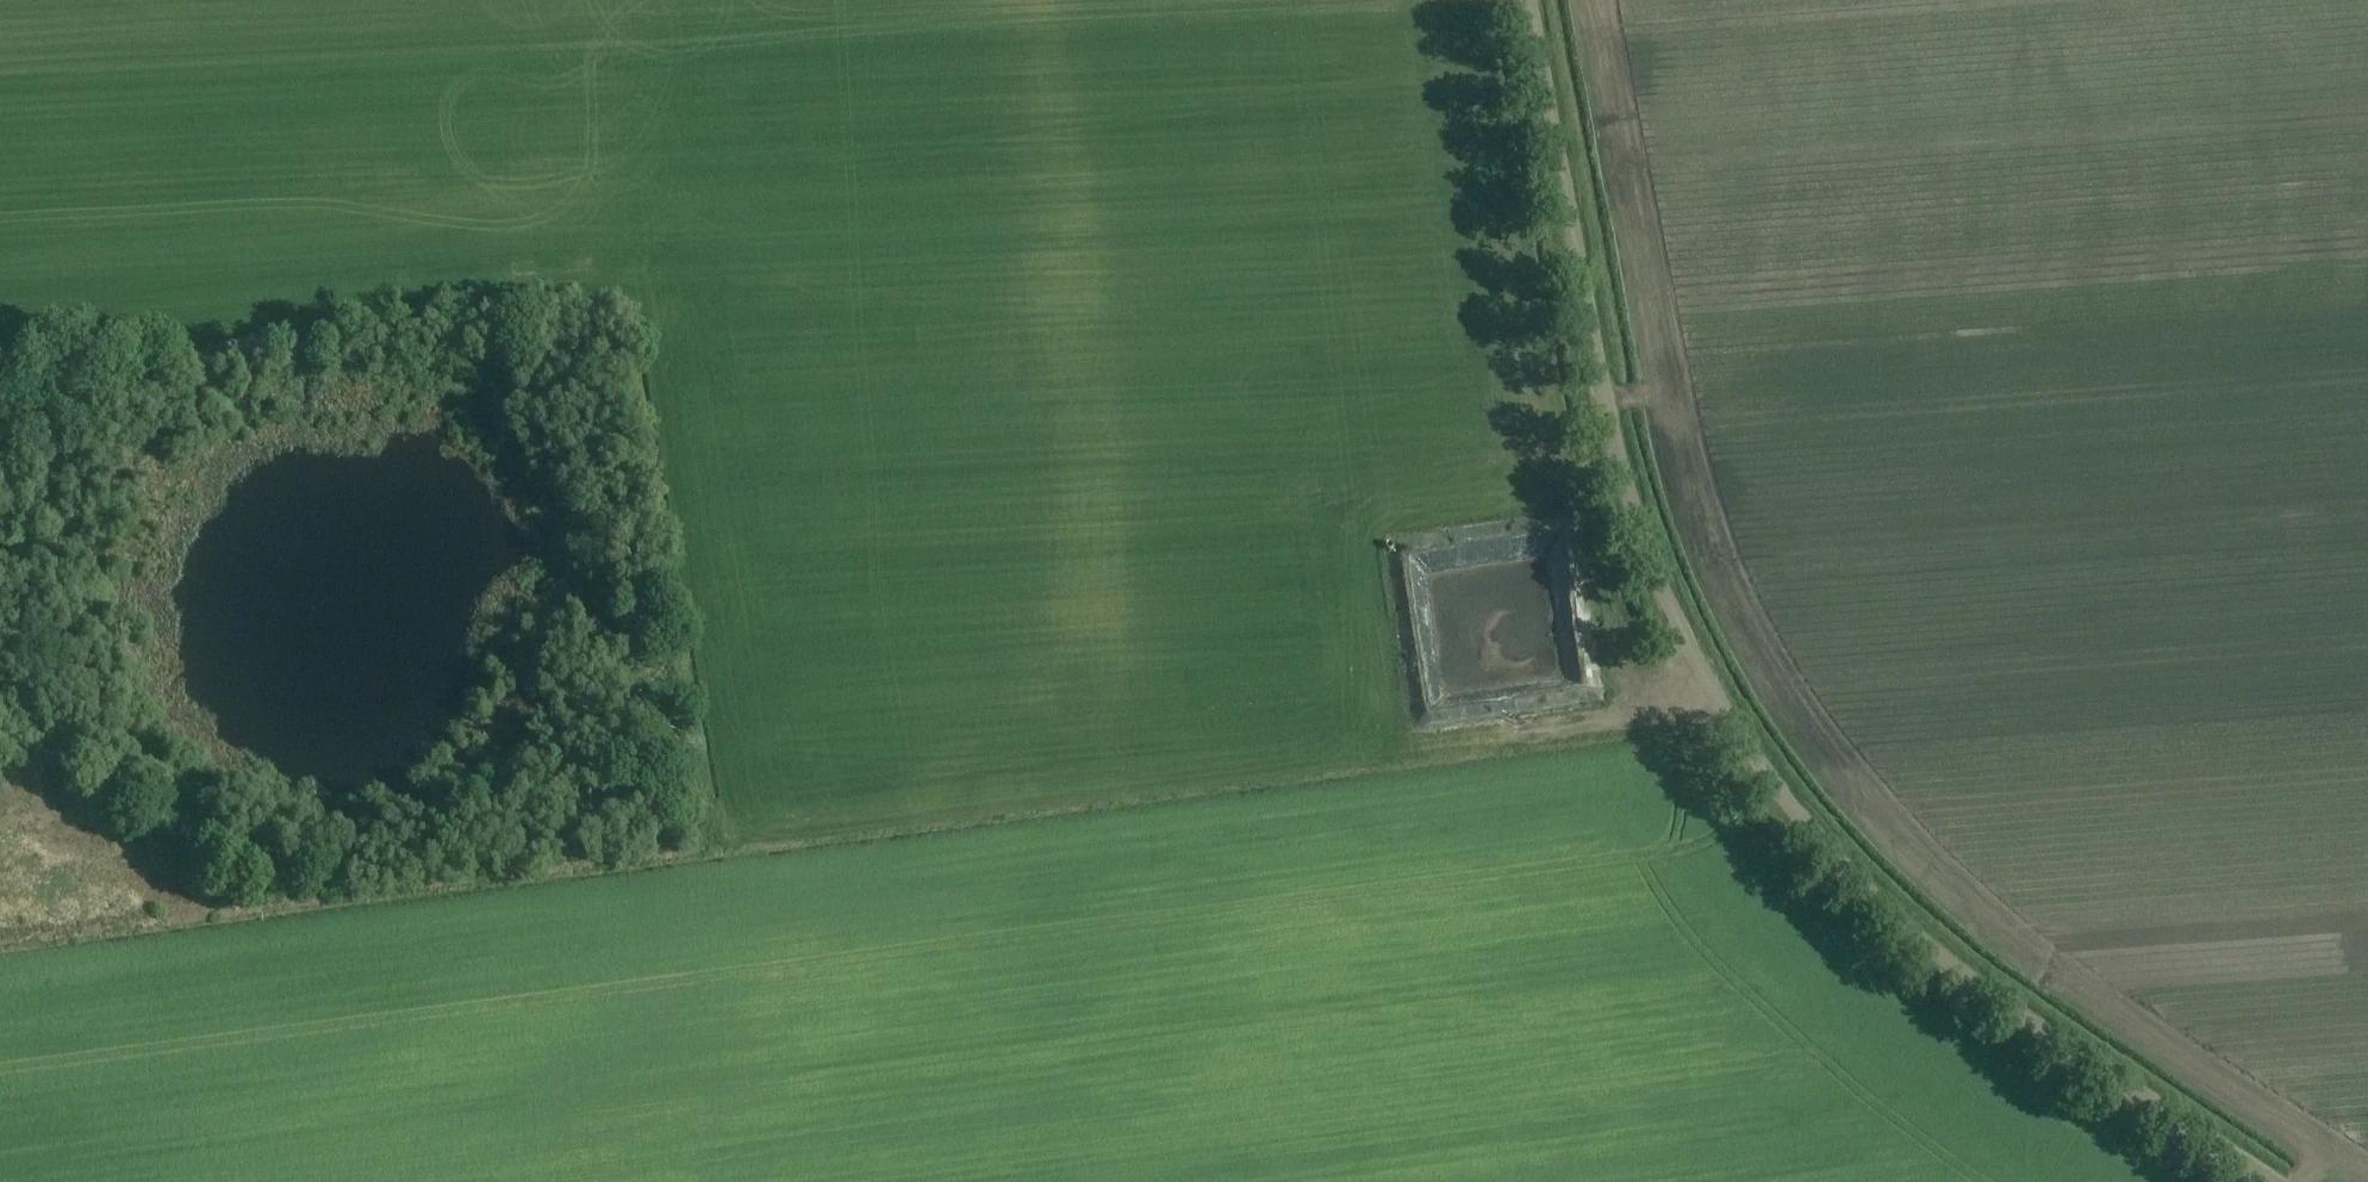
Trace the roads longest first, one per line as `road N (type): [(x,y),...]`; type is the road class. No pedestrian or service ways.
road 1 (unclassified): [(1530,0),(1633,510),(1687,640),(1750,749),(1866,888),(1969,977),(2274,1181)]

